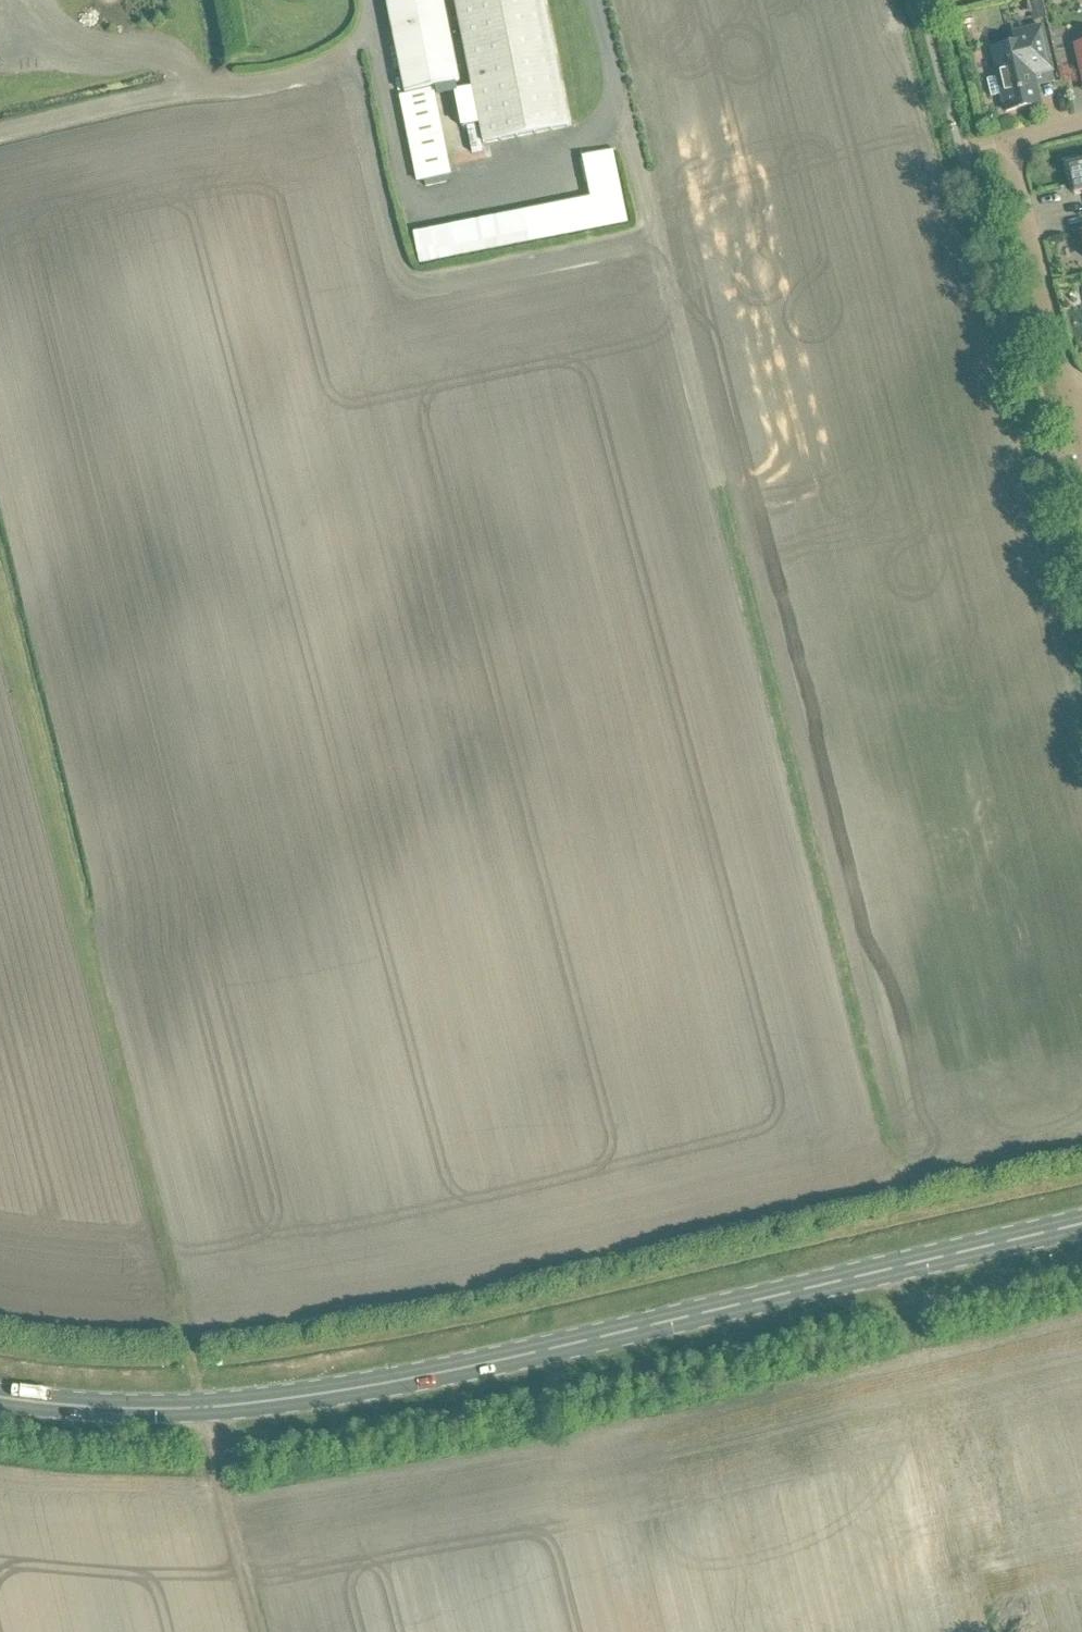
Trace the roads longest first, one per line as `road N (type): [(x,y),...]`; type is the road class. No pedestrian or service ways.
road 1 (primary): [(1081,1225),(421,1379),(202,1409),(0,1398)]
road 2 (track): [(0,620),(259,1631)]
road 3 (residential): [(1069,392),(1006,145),(1081,127)]

